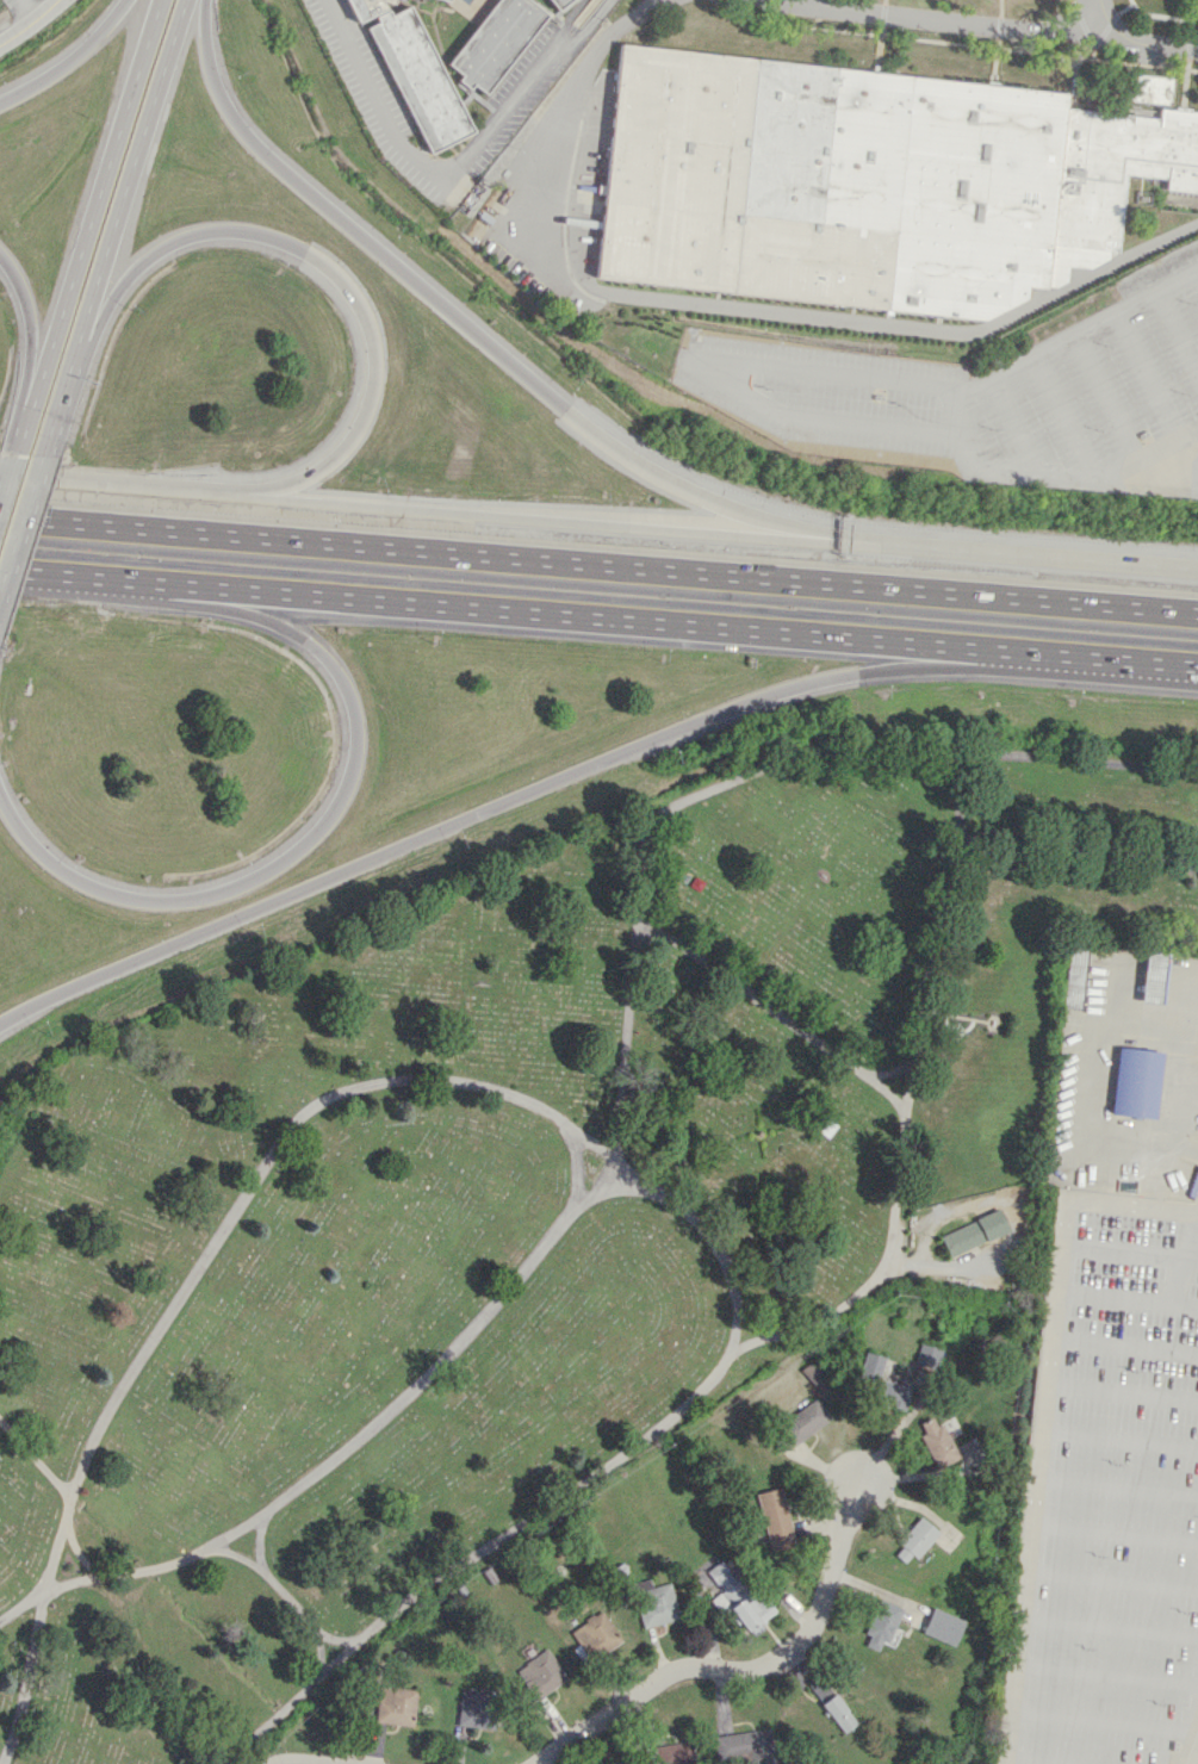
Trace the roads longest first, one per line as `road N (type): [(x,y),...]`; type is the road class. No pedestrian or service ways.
road 1 (motorway): [(1197,612),(0,516)]
road 2 (motorway): [(0,1023),(73,986),(770,692),(1008,651)]
road 3 (motorway): [(867,545),(731,507),(600,437),(236,124),(210,73),(203,0)]
road 4 (motorway): [(166,582),(1008,651)]
road 5 (motorway): [(166,582),(304,636),(342,677),(359,737),(342,800),(319,830),(293,855),(221,893),(148,900),(76,878),(45,857),(0,796)]
road 6 (motorway): [(74,349),(139,262),(182,237),(263,234),(325,265),(370,328),(374,359),(364,417),(311,476),(244,496)]
road 7 (motorway): [(867,545),(244,496)]
road 8 (residential): [(532,1763),(681,1665),(756,1663),(793,1651),(828,1585),(865,1473)]
road 9 (trunk): [(42,454),(186,0)]
road 10 (trunk): [(160,0),(17,453)]
road 11 (residential): [(1197,48),(785,0)]
road 12 (motorway): [(1197,572),(867,545)]
road 13 (motorway): [(244,496),(0,476)]
road 14 (motorway): [(1008,651),(1197,666)]
road 15 (motorway): [(0,568),(166,582)]
road 16 (motorway): [(125,0),(66,61),(0,101)]
road 17 (motorway): [(0,257),(25,304),(30,410)]
road 18 (trunk): [(0,586),(42,454)]

